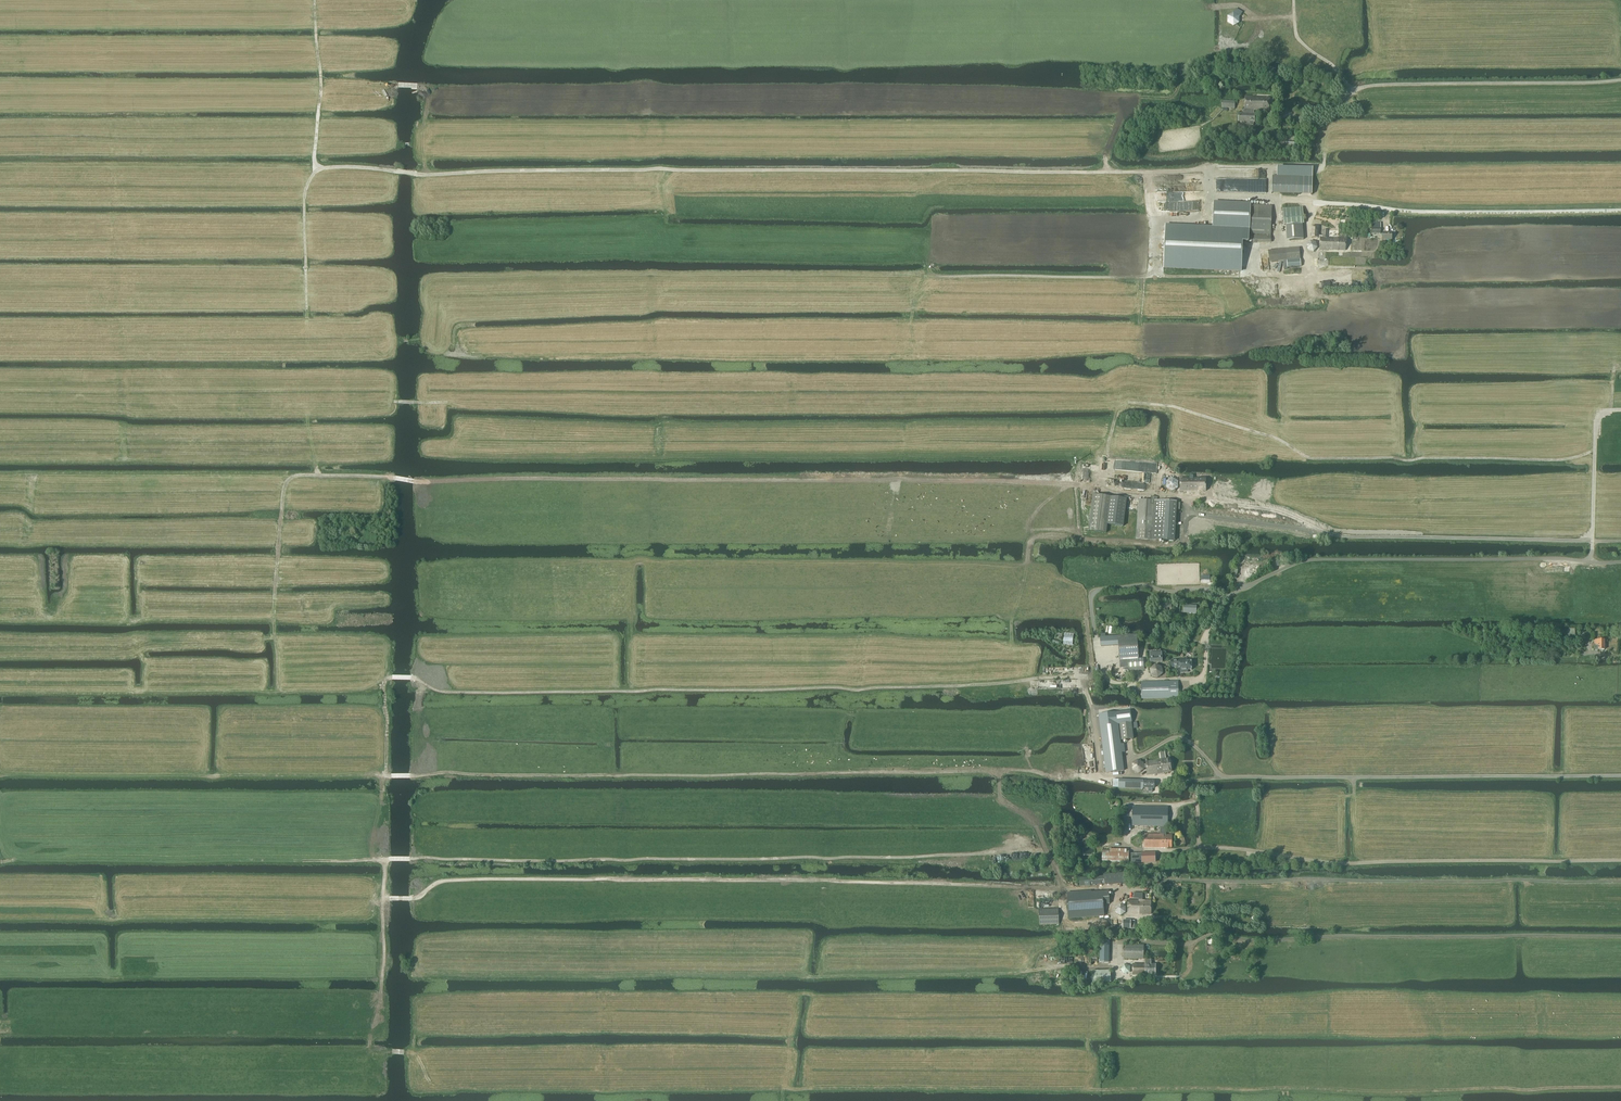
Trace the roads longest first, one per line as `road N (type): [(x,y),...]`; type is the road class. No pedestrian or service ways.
road 1 (track): [(1620,1088),(438,1089),(415,1055),(371,1049),(381,1006)]
road 2 (track): [(1620,776),(344,775)]
road 3 (track): [(1108,490),(903,478),(428,483),(300,475),(282,493),(273,625),(267,618),(0,620)]
road 4 (track): [(1210,170),(431,175),(324,168),(311,175),(304,197),(306,310)]
road 5 (track): [(1109,918),(1067,925),(1061,889),(1049,887),(826,880),(449,881),(413,898),(384,899),(378,800),(386,772)]
road 6 (track): [(1091,674),(859,690),(504,692),(439,691),(397,677),(384,679),(386,772)]
road 7 (track): [(1061,889),(1037,849),(901,858),(384,861)]
road 8 (track): [(1128,403),(1168,405),(1277,439),(1309,459),(1576,459)]
road 9 (track): [(1311,275),(949,277)]
road 10 (track): [(1325,154),(1321,170),(1210,170),(1209,219)]
road 11 (track): [(314,0),(317,170)]
road 12 (track): [(384,679),(358,691),(284,691),(273,625)]

